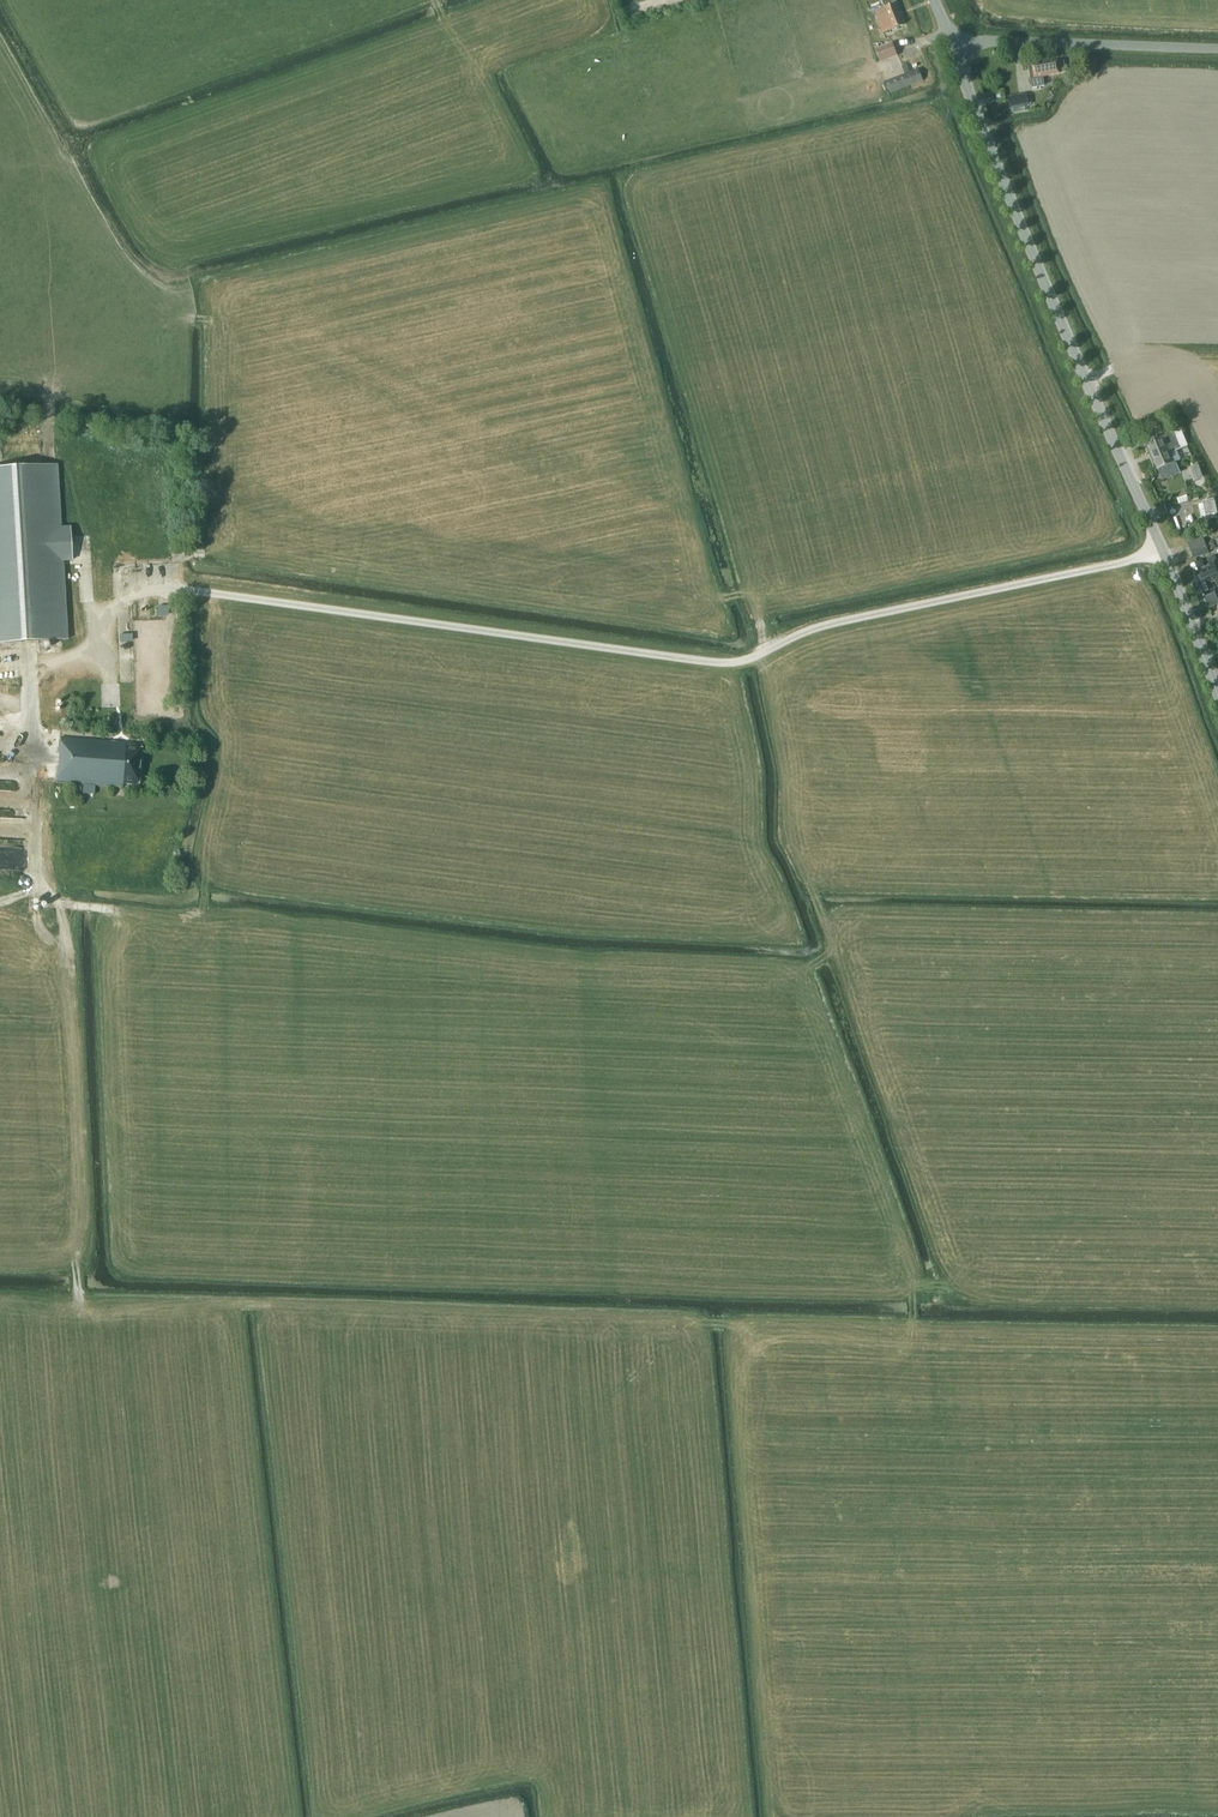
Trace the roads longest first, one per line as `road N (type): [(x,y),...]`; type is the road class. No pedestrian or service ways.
road 1 (tertiary): [(1217,697),(953,50)]
road 2 (unclassified): [(1217,49),(991,41),(953,50)]

